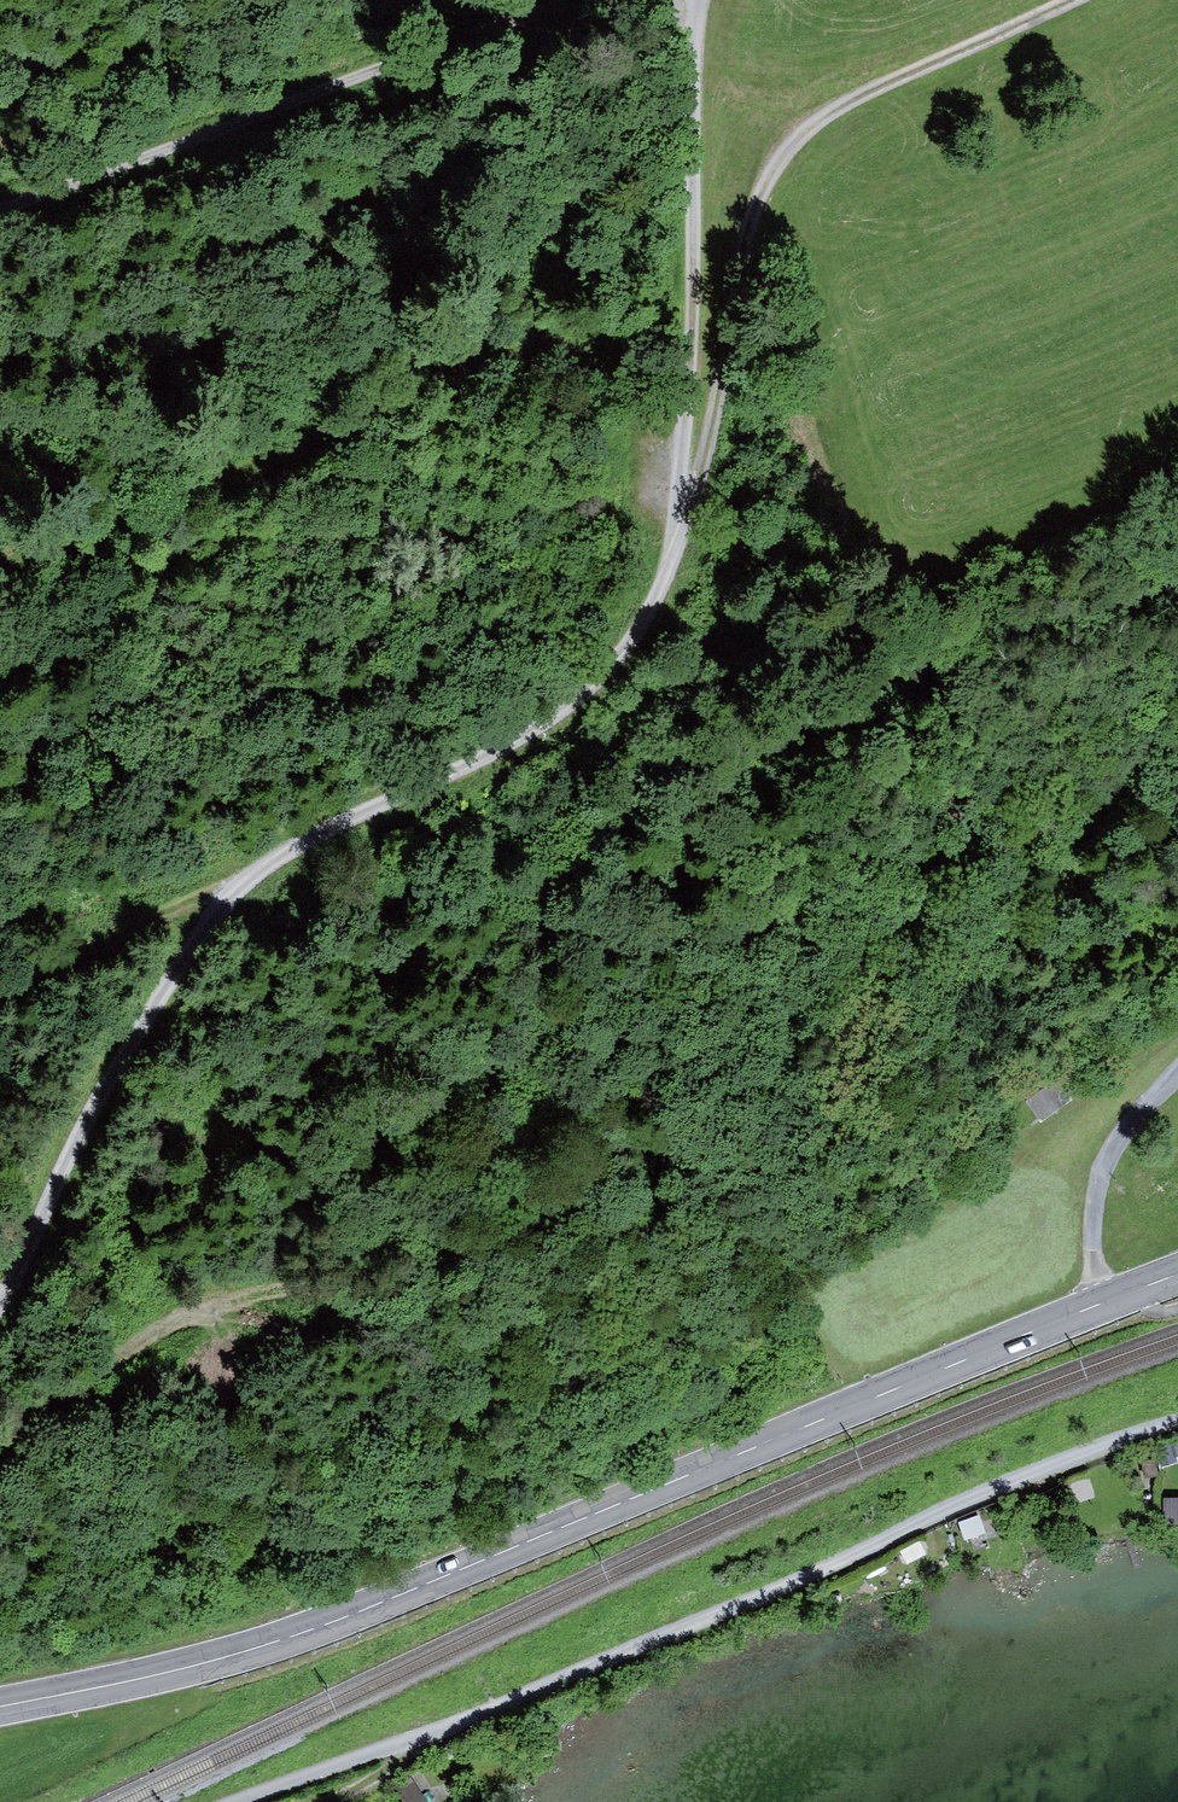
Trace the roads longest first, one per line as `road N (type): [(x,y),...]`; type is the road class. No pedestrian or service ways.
road 1 (track): [(700,0),(695,415),(681,546),(662,599),(628,661),(571,718),(460,782),(353,821),(243,885),(107,1080),(0,1316)]
road 2 (track): [(0,570),(524,352),(583,360),(627,403),(681,546),(746,234),(787,149),(837,107),(1083,0)]
road 3 (primary): [(1177,1275),(288,1638),(0,1706)]
road 4 (track): [(241,1801),(428,1737),(748,1602),(1025,1472),(1177,1419)]
road 5 (track): [(635,0),(443,52),(0,212)]
road 6 (track): [(0,1430),(161,1327),(205,1308),(249,1300),(337,1308)]
road 7 (track): [(0,1001),(243,885)]
road 8 (track): [(1099,1304),(1092,1224),(1107,1158),(1177,1066)]
road 9 (track): [(1177,1040),(1046,1135)]

